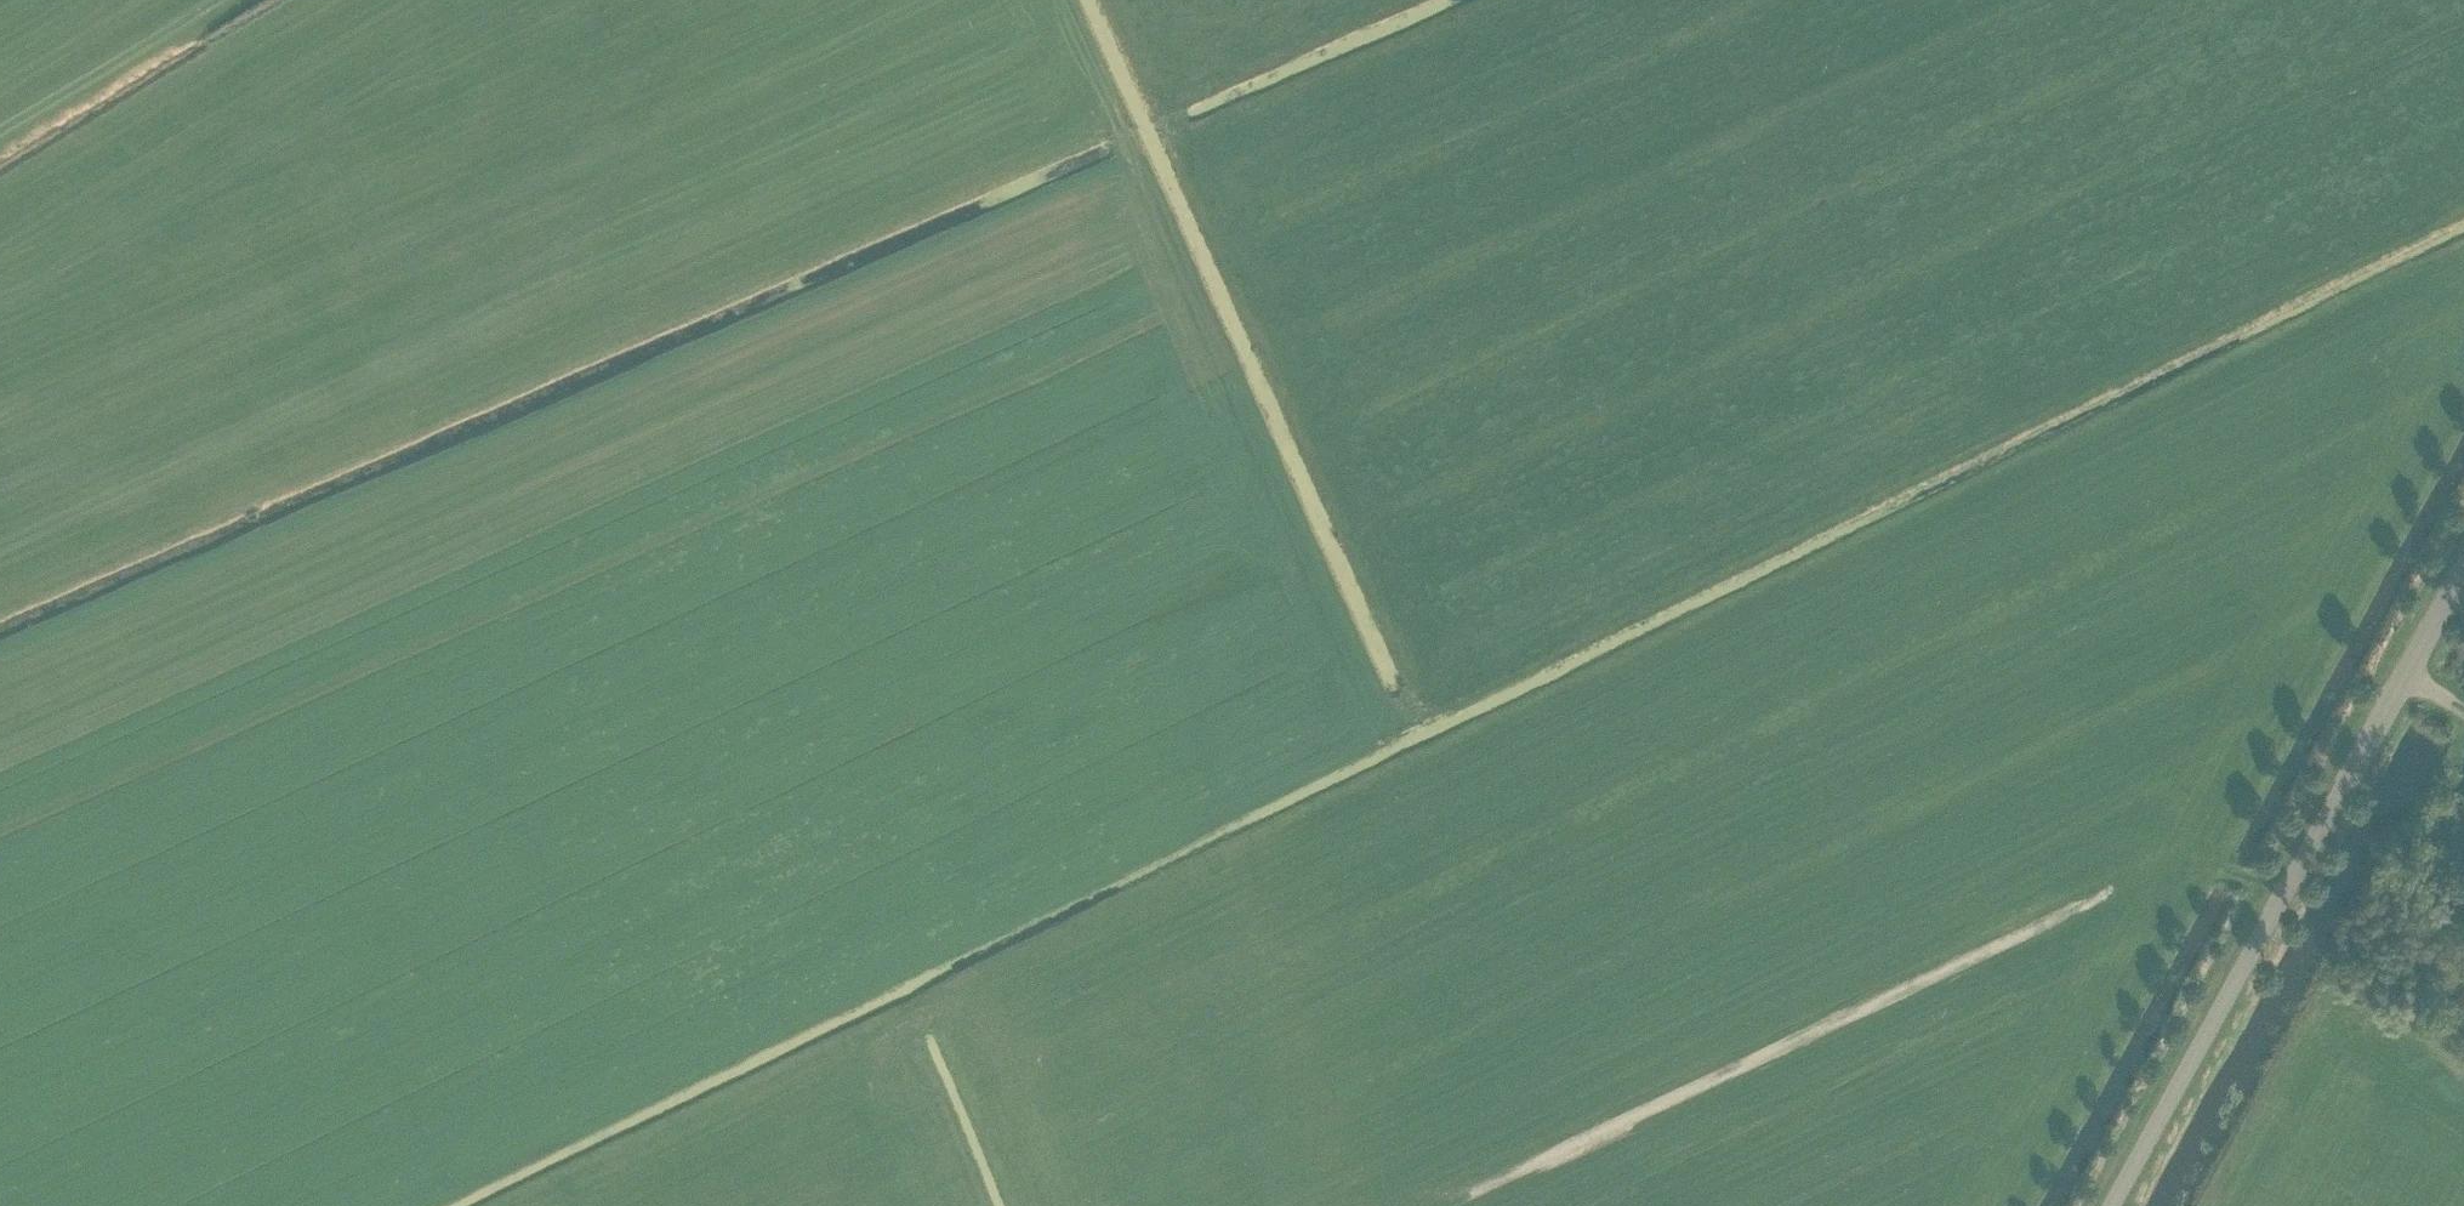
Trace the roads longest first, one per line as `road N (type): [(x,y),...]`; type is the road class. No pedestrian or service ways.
road 1 (tertiary): [(2118,1205),(2463,577)]

